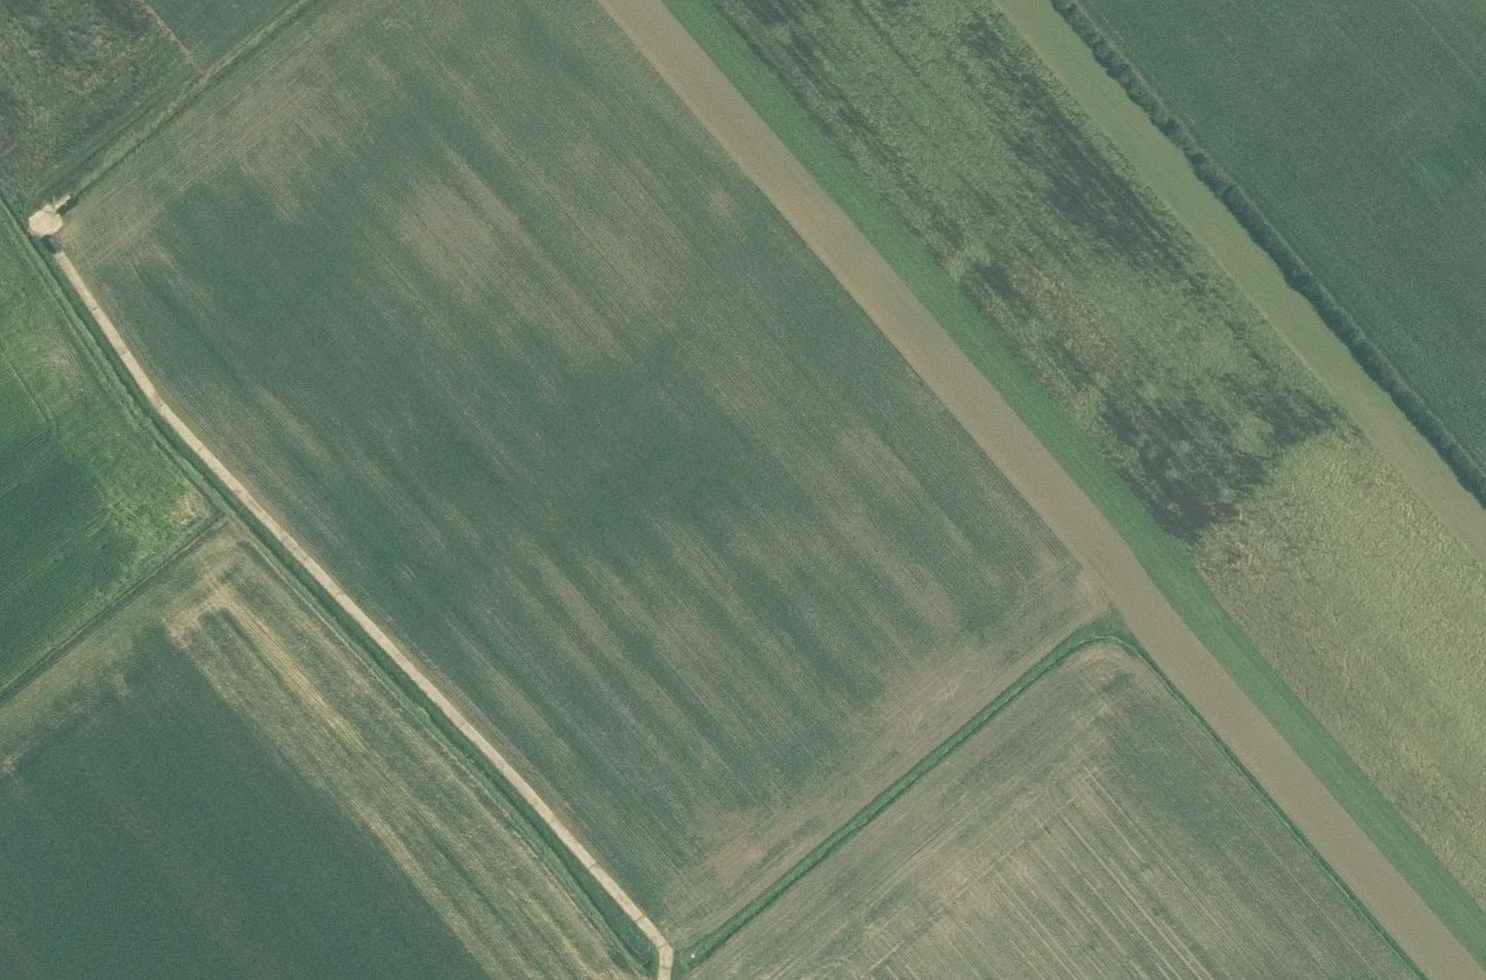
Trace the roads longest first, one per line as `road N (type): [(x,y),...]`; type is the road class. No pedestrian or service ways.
road 1 (track): [(32,214),(157,409),(595,869),(660,942),(667,979)]

